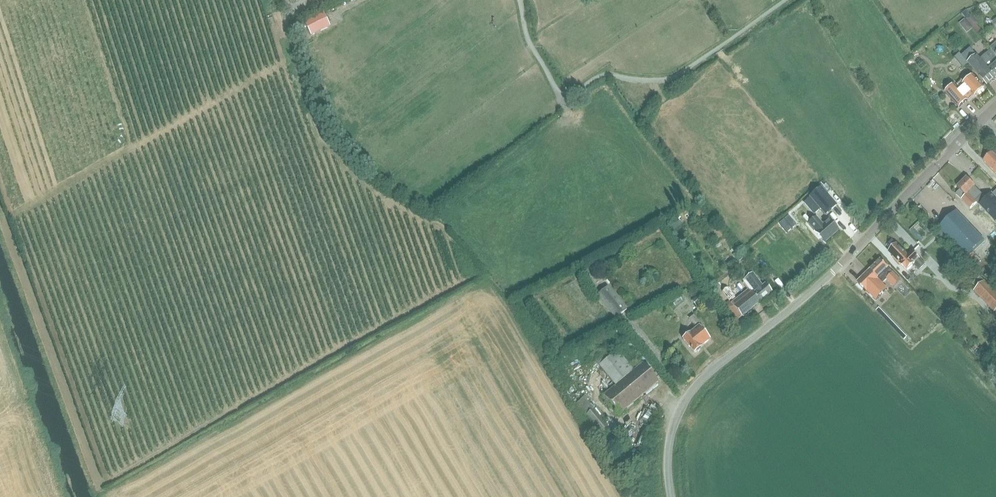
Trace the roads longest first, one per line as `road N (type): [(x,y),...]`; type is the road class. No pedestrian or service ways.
road 1 (unclassified): [(671,496),(670,435),(690,394),(833,273)]
road 2 (track): [(272,0),(332,149),(378,193),(432,222)]
road 3 (residential): [(833,273),(995,108)]

